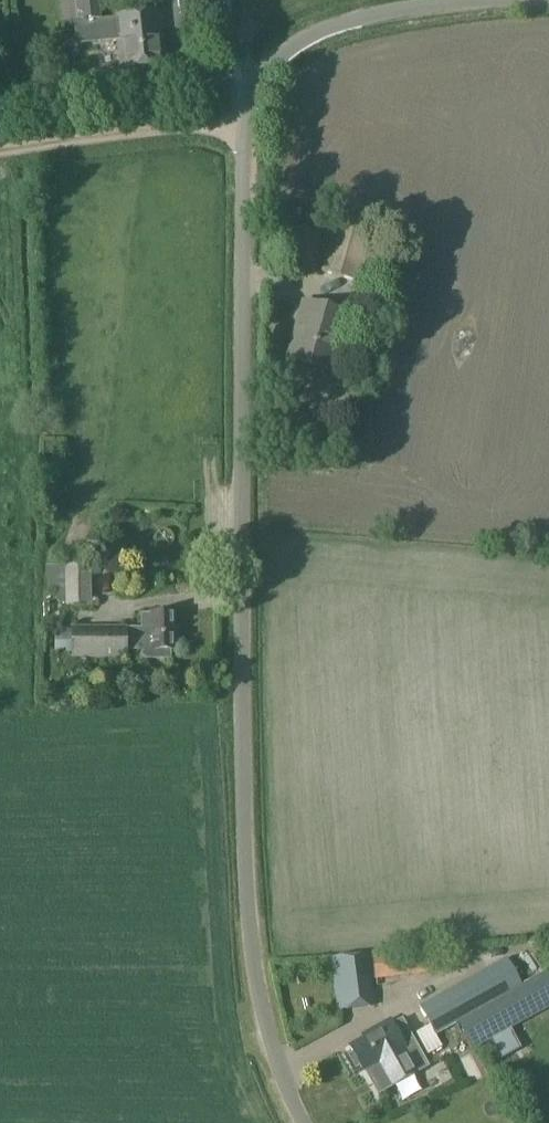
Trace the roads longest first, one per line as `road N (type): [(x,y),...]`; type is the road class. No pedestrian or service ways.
road 1 (unclassified): [(296,1122),(262,1018),(253,944),(245,110),(292,46),(359,19),(498,0)]
road 2 (track): [(0,151),(243,126)]

